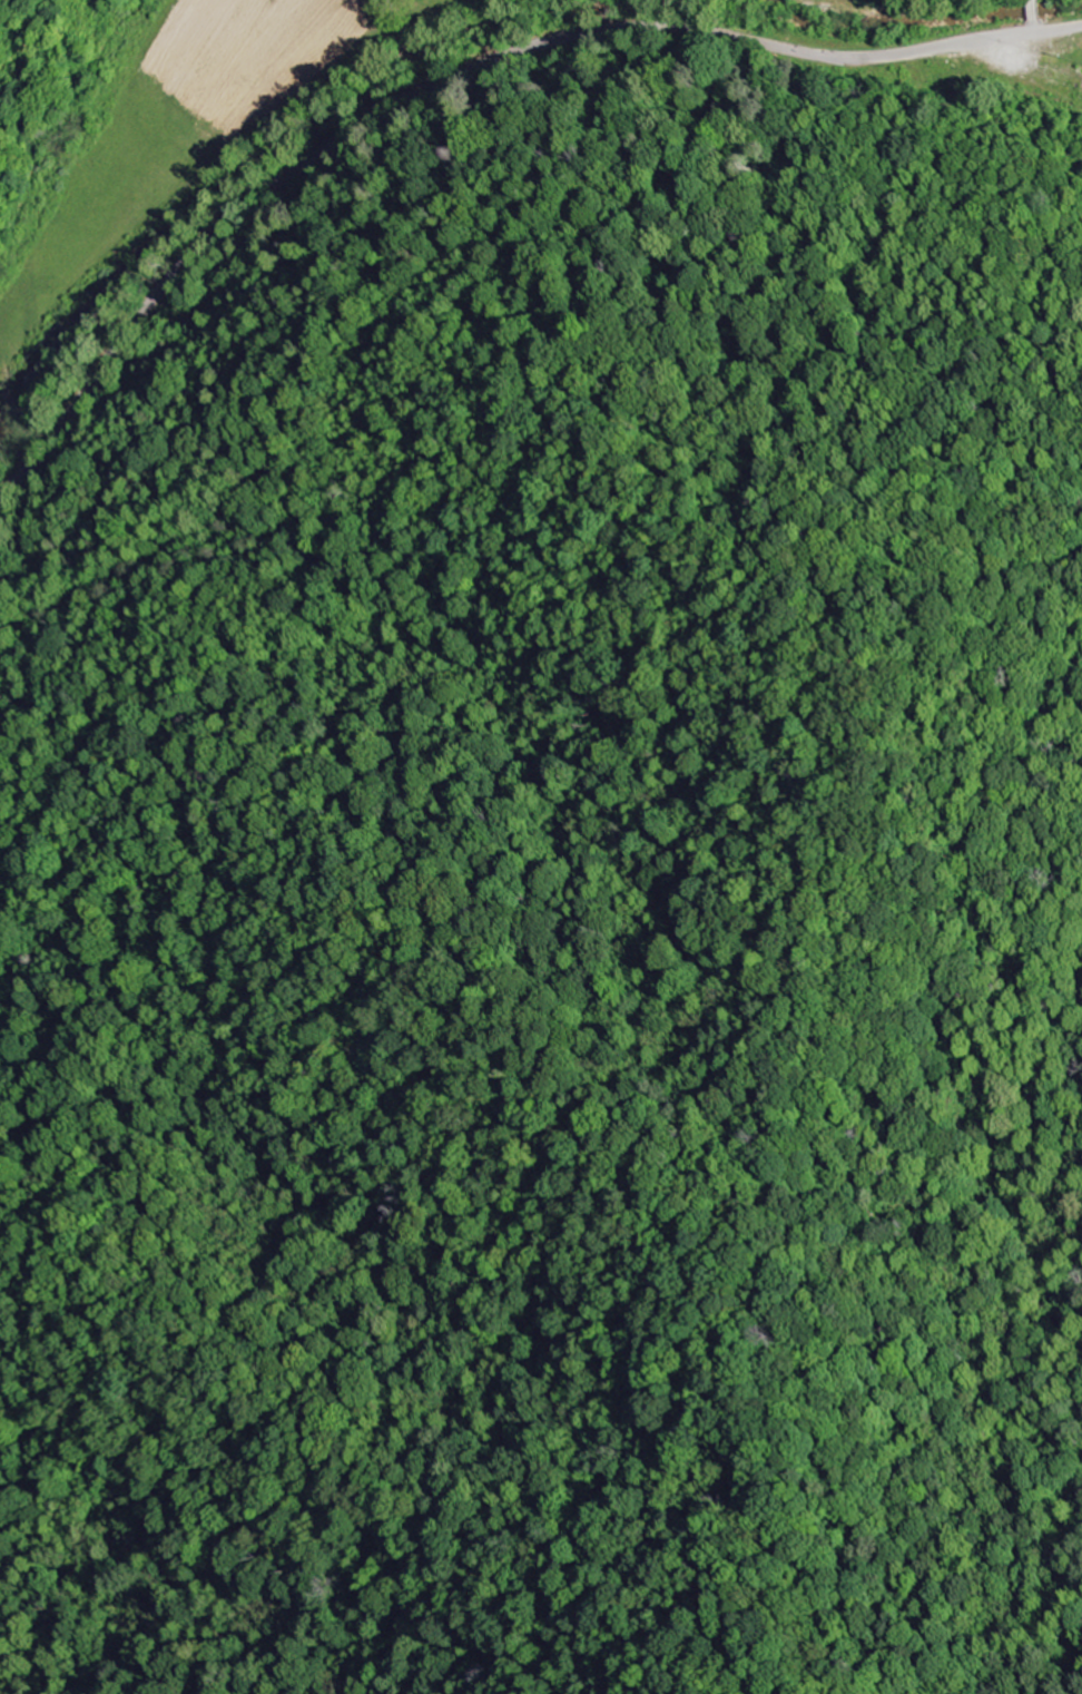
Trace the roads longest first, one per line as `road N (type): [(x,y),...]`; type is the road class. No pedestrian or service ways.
road 1 (residential): [(0,492),(191,252),(334,139),(426,87),(525,48),(724,37),(813,58),(866,59),(1081,24)]
road 2 (residential): [(90,383),(215,459),(232,478),(234,577),(268,629),(352,674),(416,685)]

